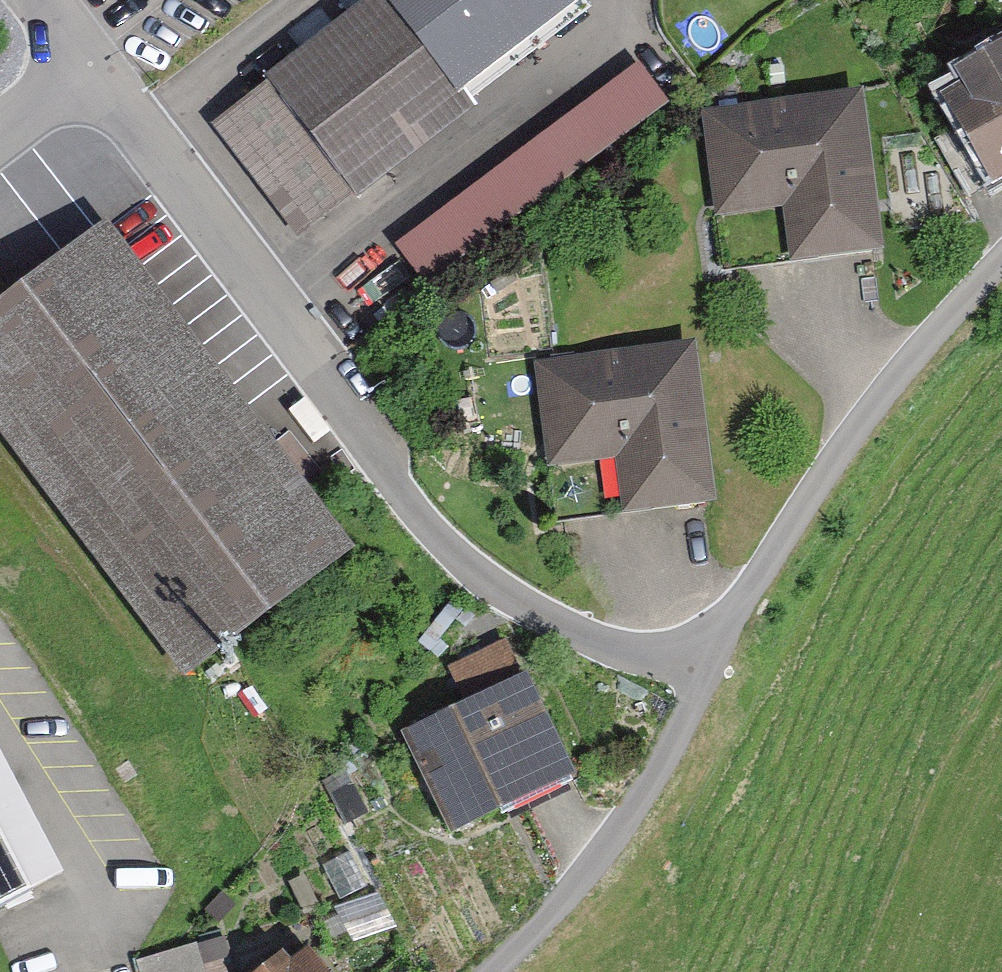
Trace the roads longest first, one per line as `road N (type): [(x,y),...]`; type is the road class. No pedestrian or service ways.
road 1 (unclassified): [(93,69),(440,540),(575,630),(703,674)]
road 2 (residential): [(703,674),(868,415),(1001,262)]
road 3 (residential): [(492,971),(593,865),(659,766),(703,674)]

